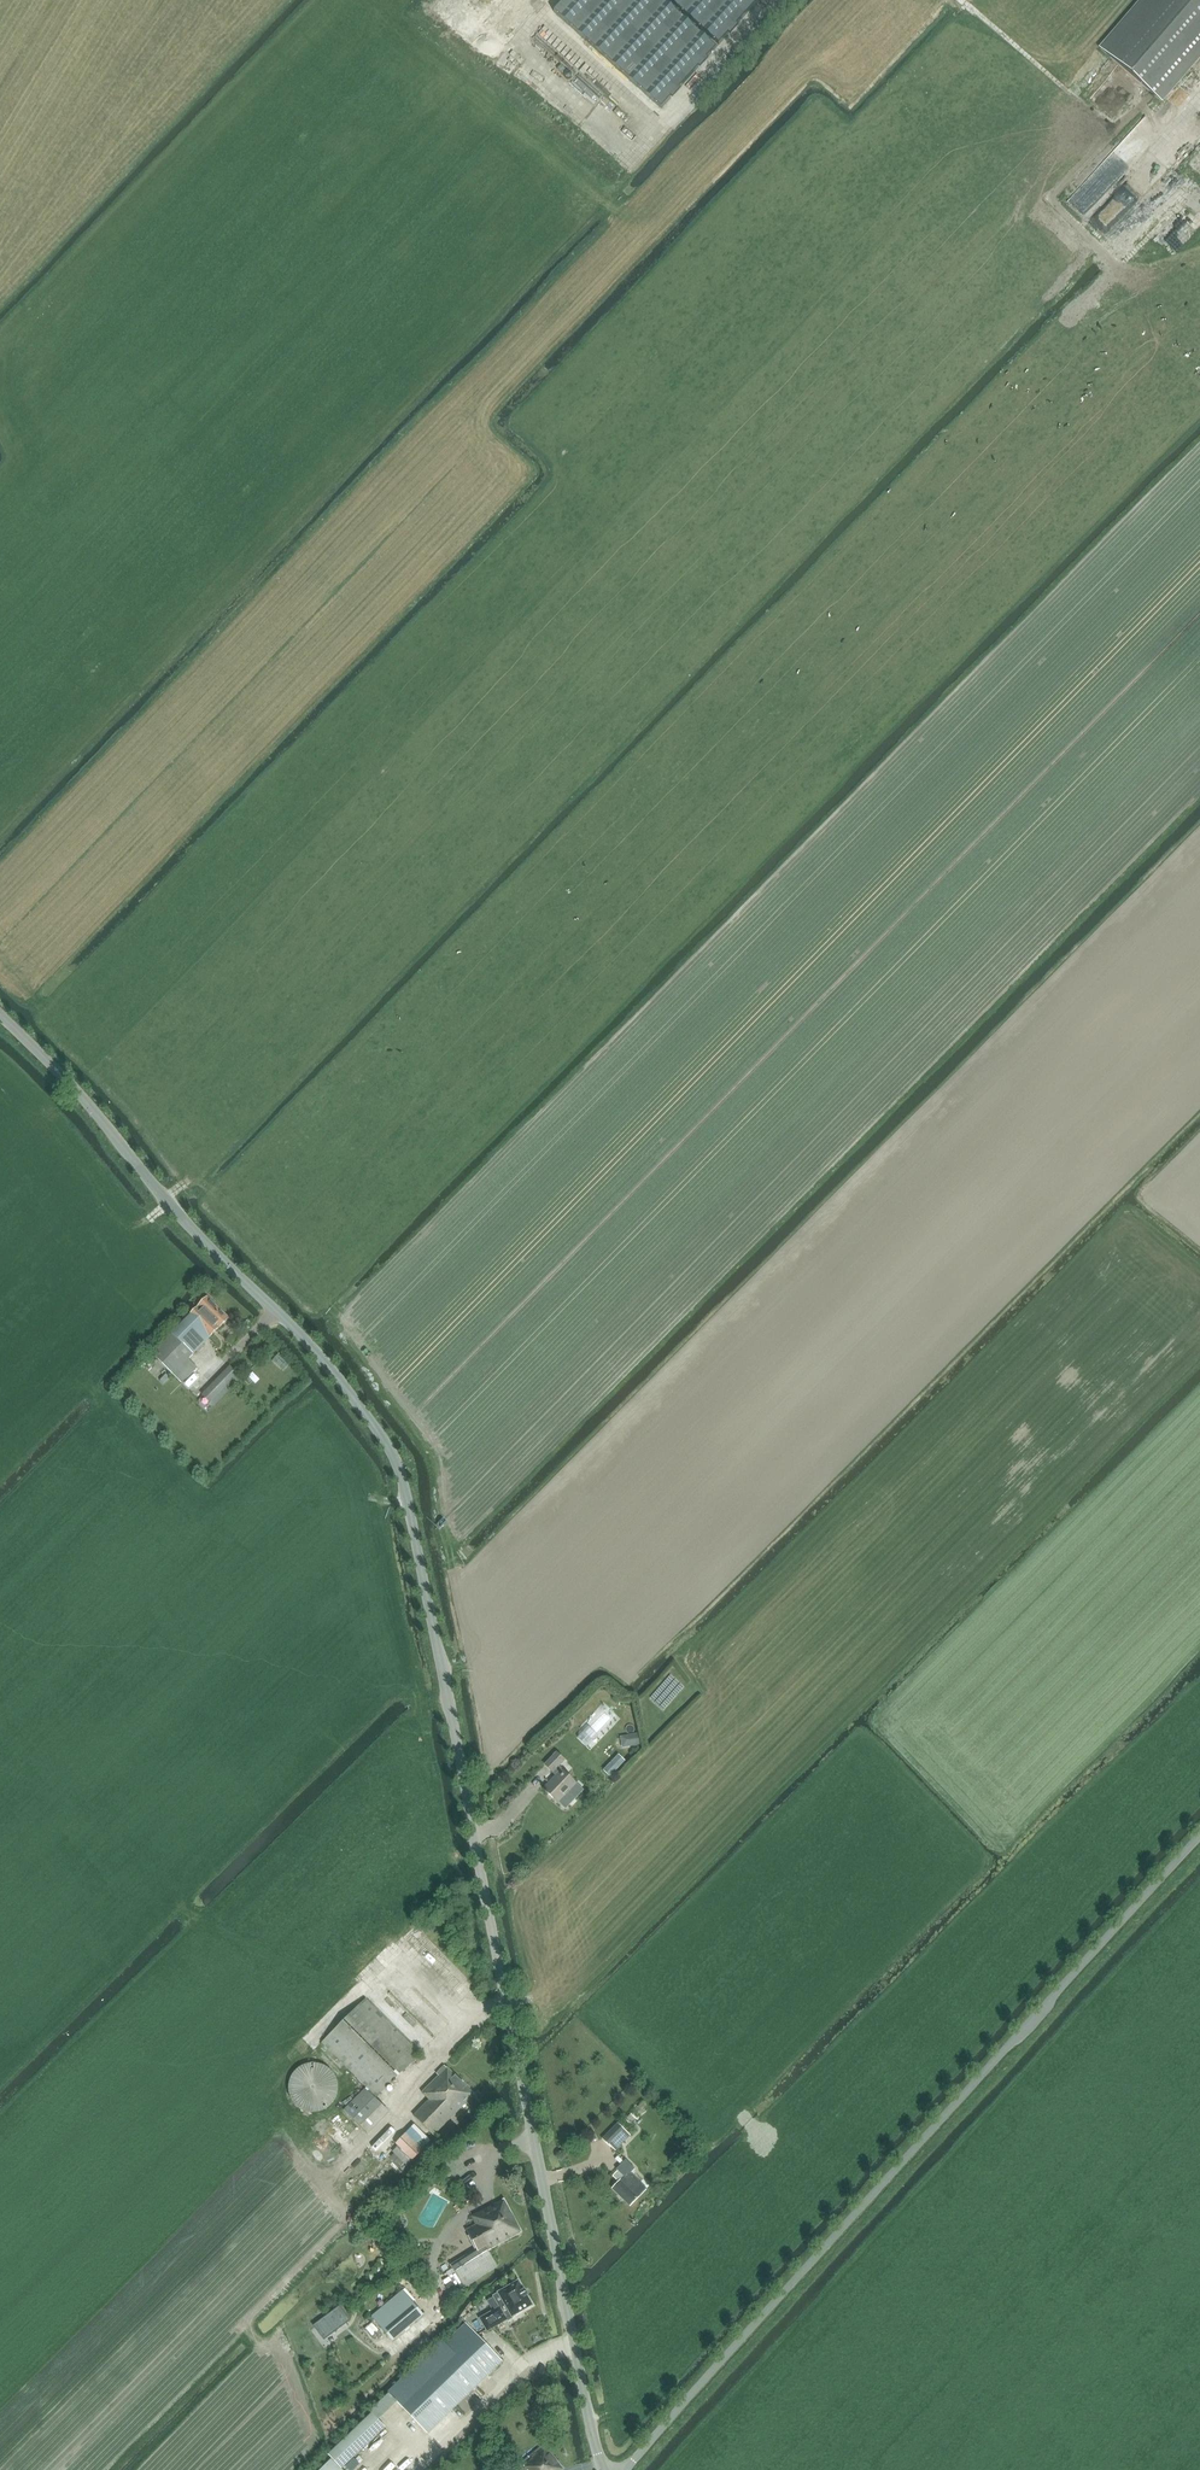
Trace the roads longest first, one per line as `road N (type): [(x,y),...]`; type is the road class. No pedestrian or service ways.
road 1 (unclassified): [(604,2469),(406,1480),(346,1386),(165,1201),(78,1088),(0,1011)]
road 2 (unclassified): [(624,2469),(1199,1837)]

